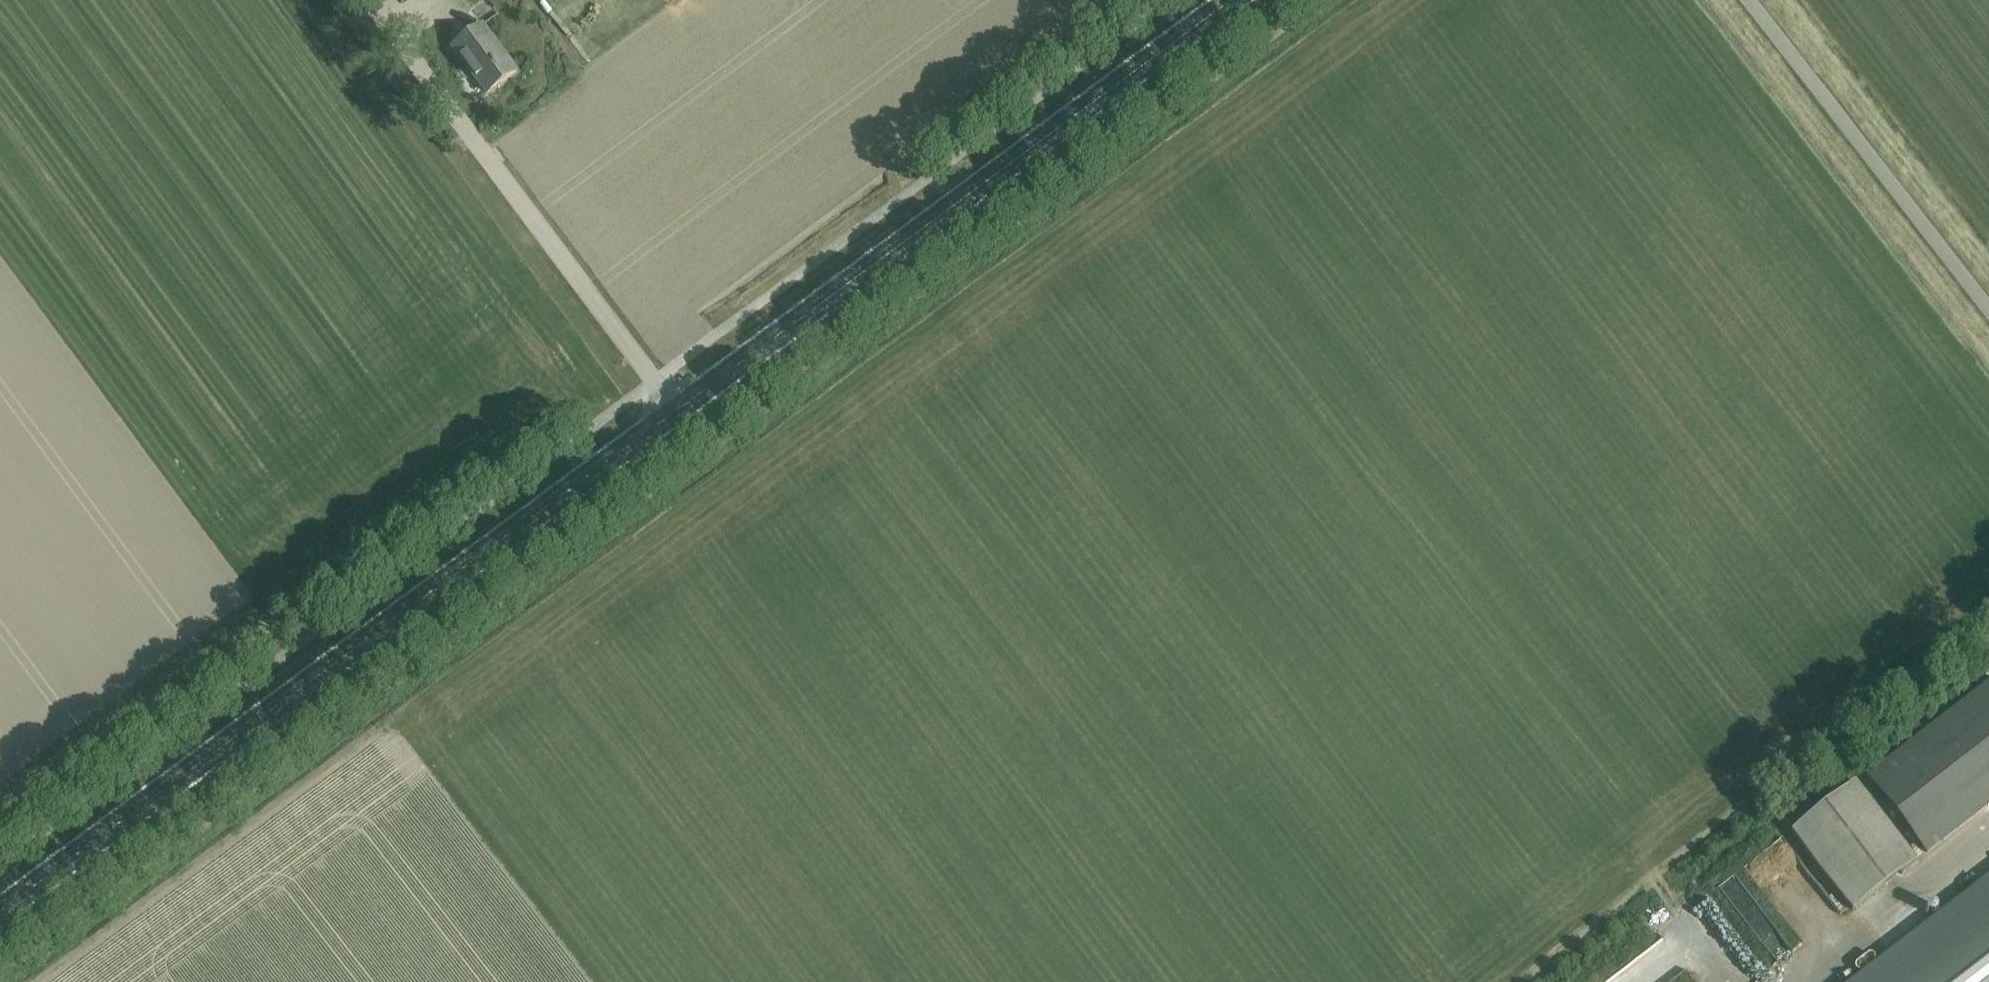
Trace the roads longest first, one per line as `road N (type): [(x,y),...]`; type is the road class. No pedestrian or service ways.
road 1 (secondary): [(0,927),(1233,0)]
road 2 (unclassified): [(1988,313),(1745,0)]

